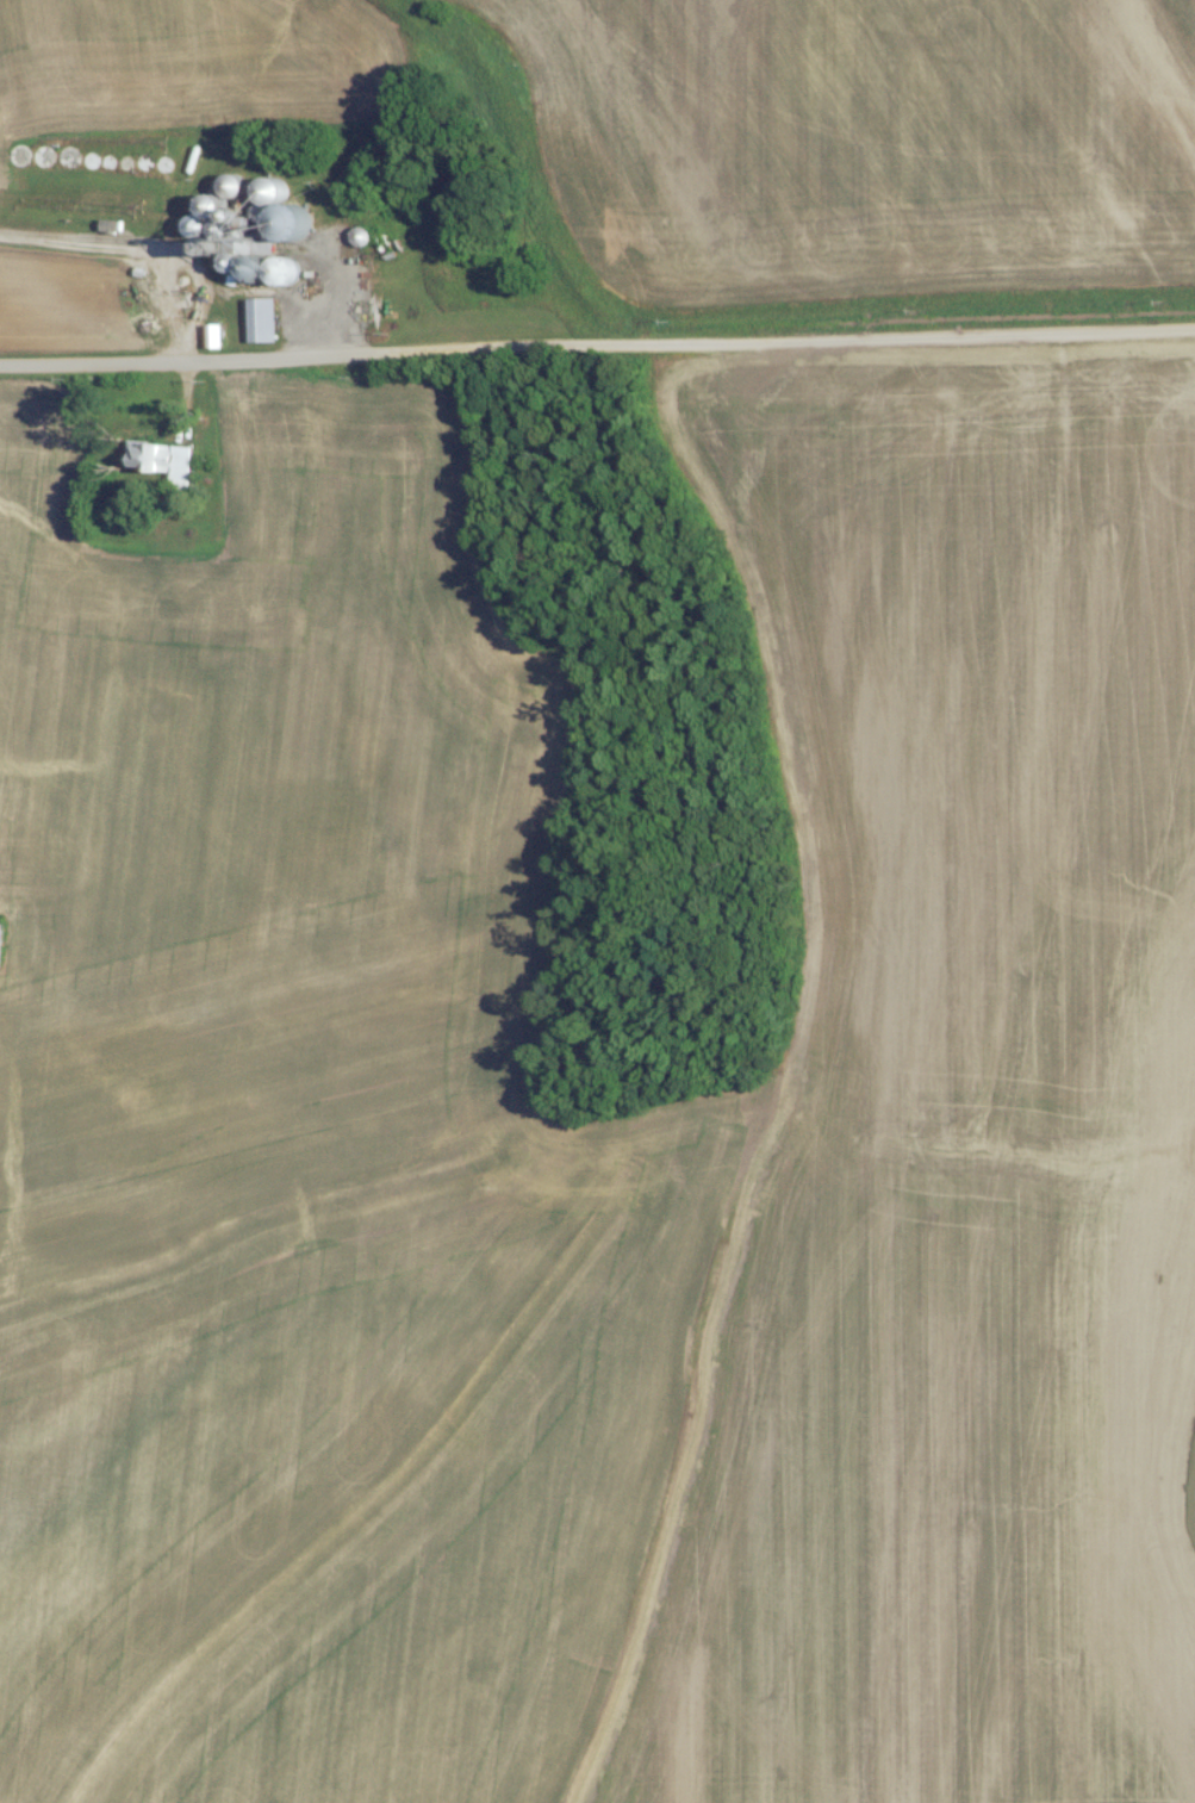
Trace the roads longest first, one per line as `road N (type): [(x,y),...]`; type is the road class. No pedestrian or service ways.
road 1 (residential): [(0,370),(1194,332)]

